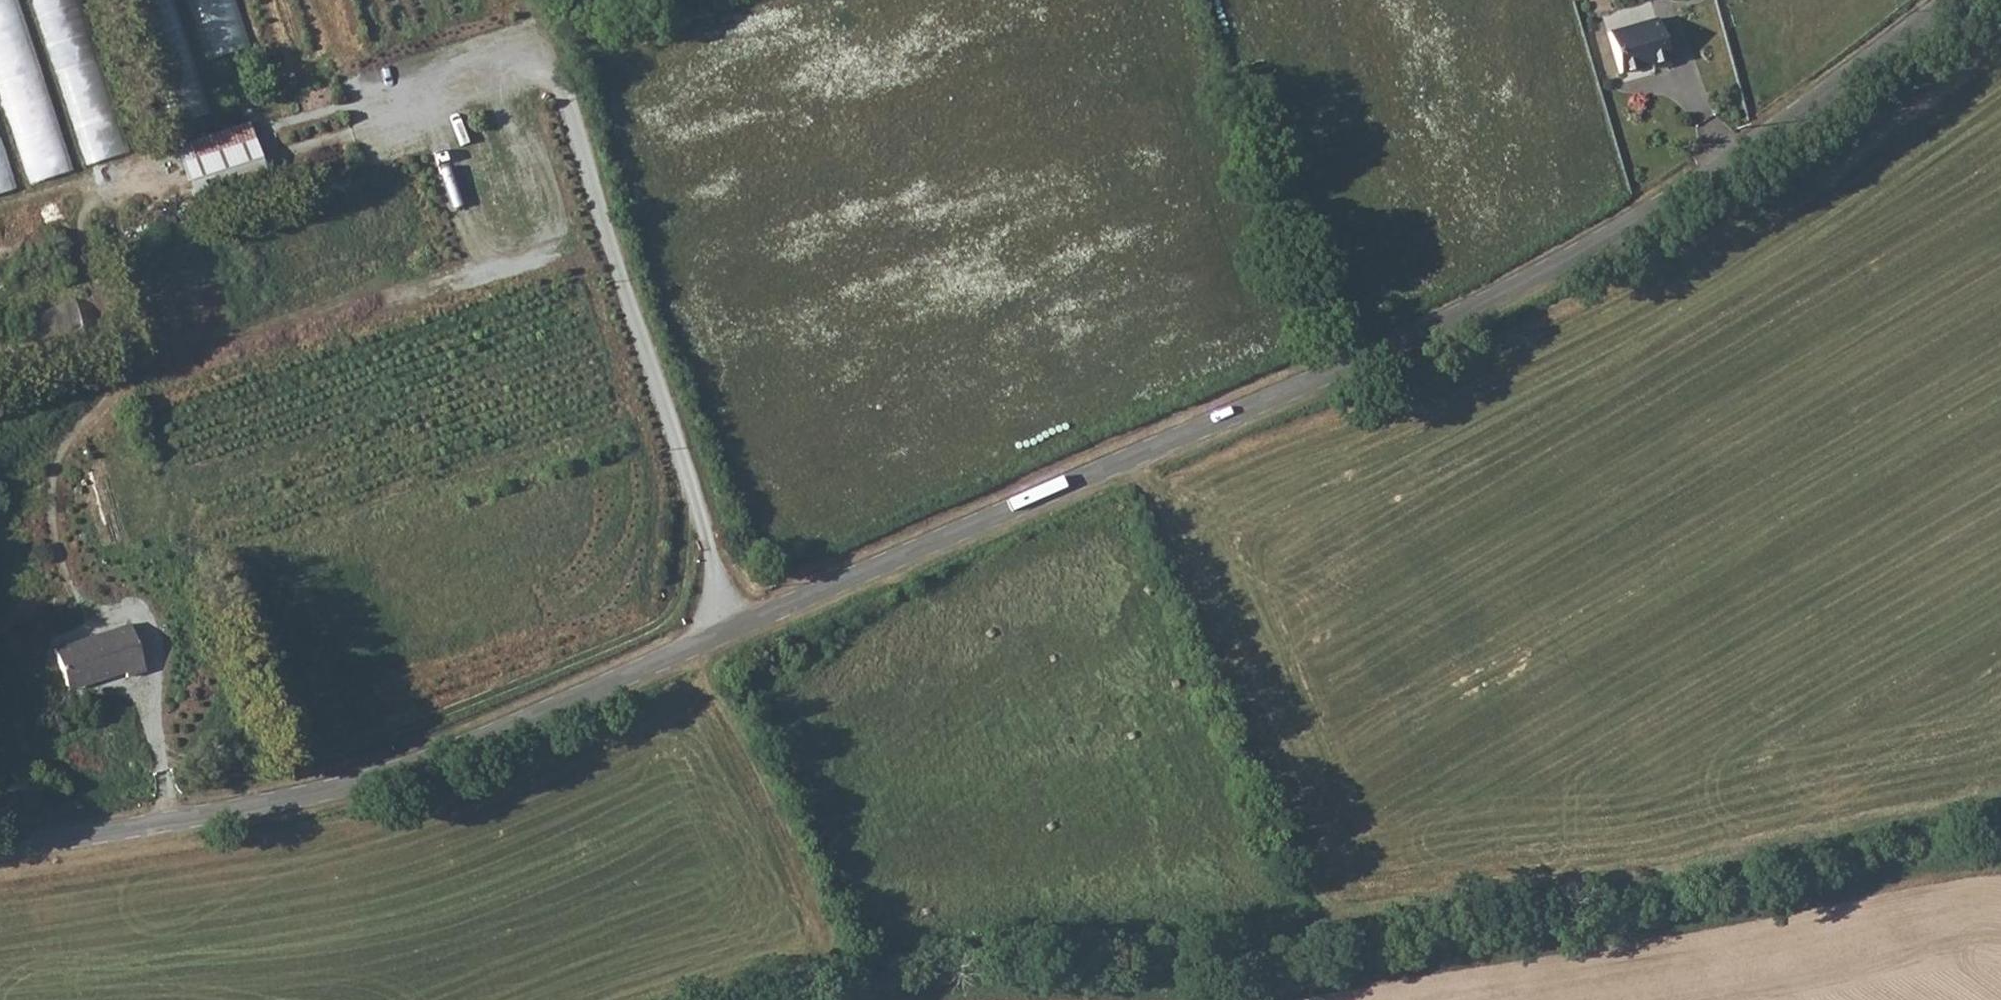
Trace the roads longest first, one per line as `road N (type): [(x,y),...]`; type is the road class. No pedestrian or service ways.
road 1 (unclassified): [(1956,0),(1639,224),(1321,379),(731,633),(327,793),(0,847)]

